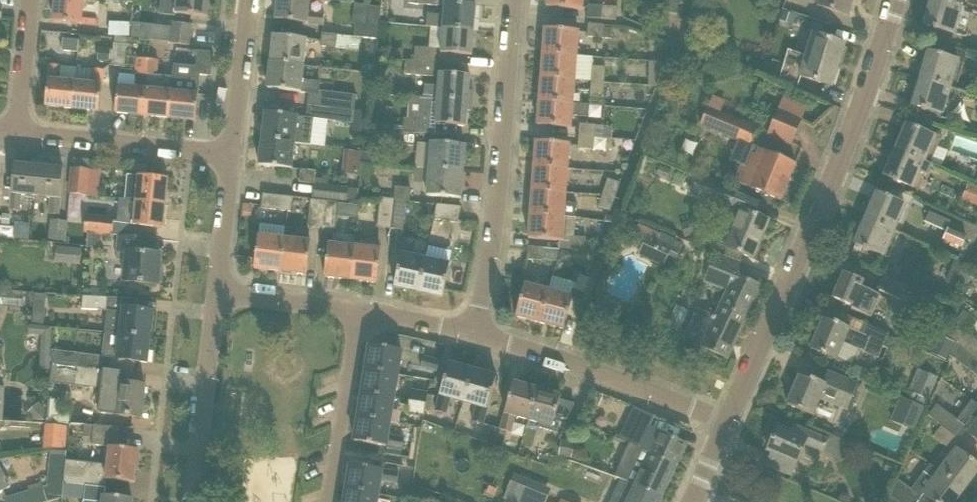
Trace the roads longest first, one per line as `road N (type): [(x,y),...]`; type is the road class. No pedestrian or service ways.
road 1 (residential): [(728,421),(849,133),(895,0)]
road 2 (residential): [(475,331),(497,201),(513,0)]
road 3 (residential): [(728,421),(475,331)]
road 4 (residential): [(232,154),(17,133)]
road 5 (residential): [(194,501),(216,289)]
road 6 (residential): [(330,501),(357,311)]
road 7 (residential): [(232,154),(249,0)]
road 8 (residential): [(357,311),(216,289)]
road 9 (residential): [(216,289),(232,154)]
road 10 (residential): [(17,133),(30,0)]

